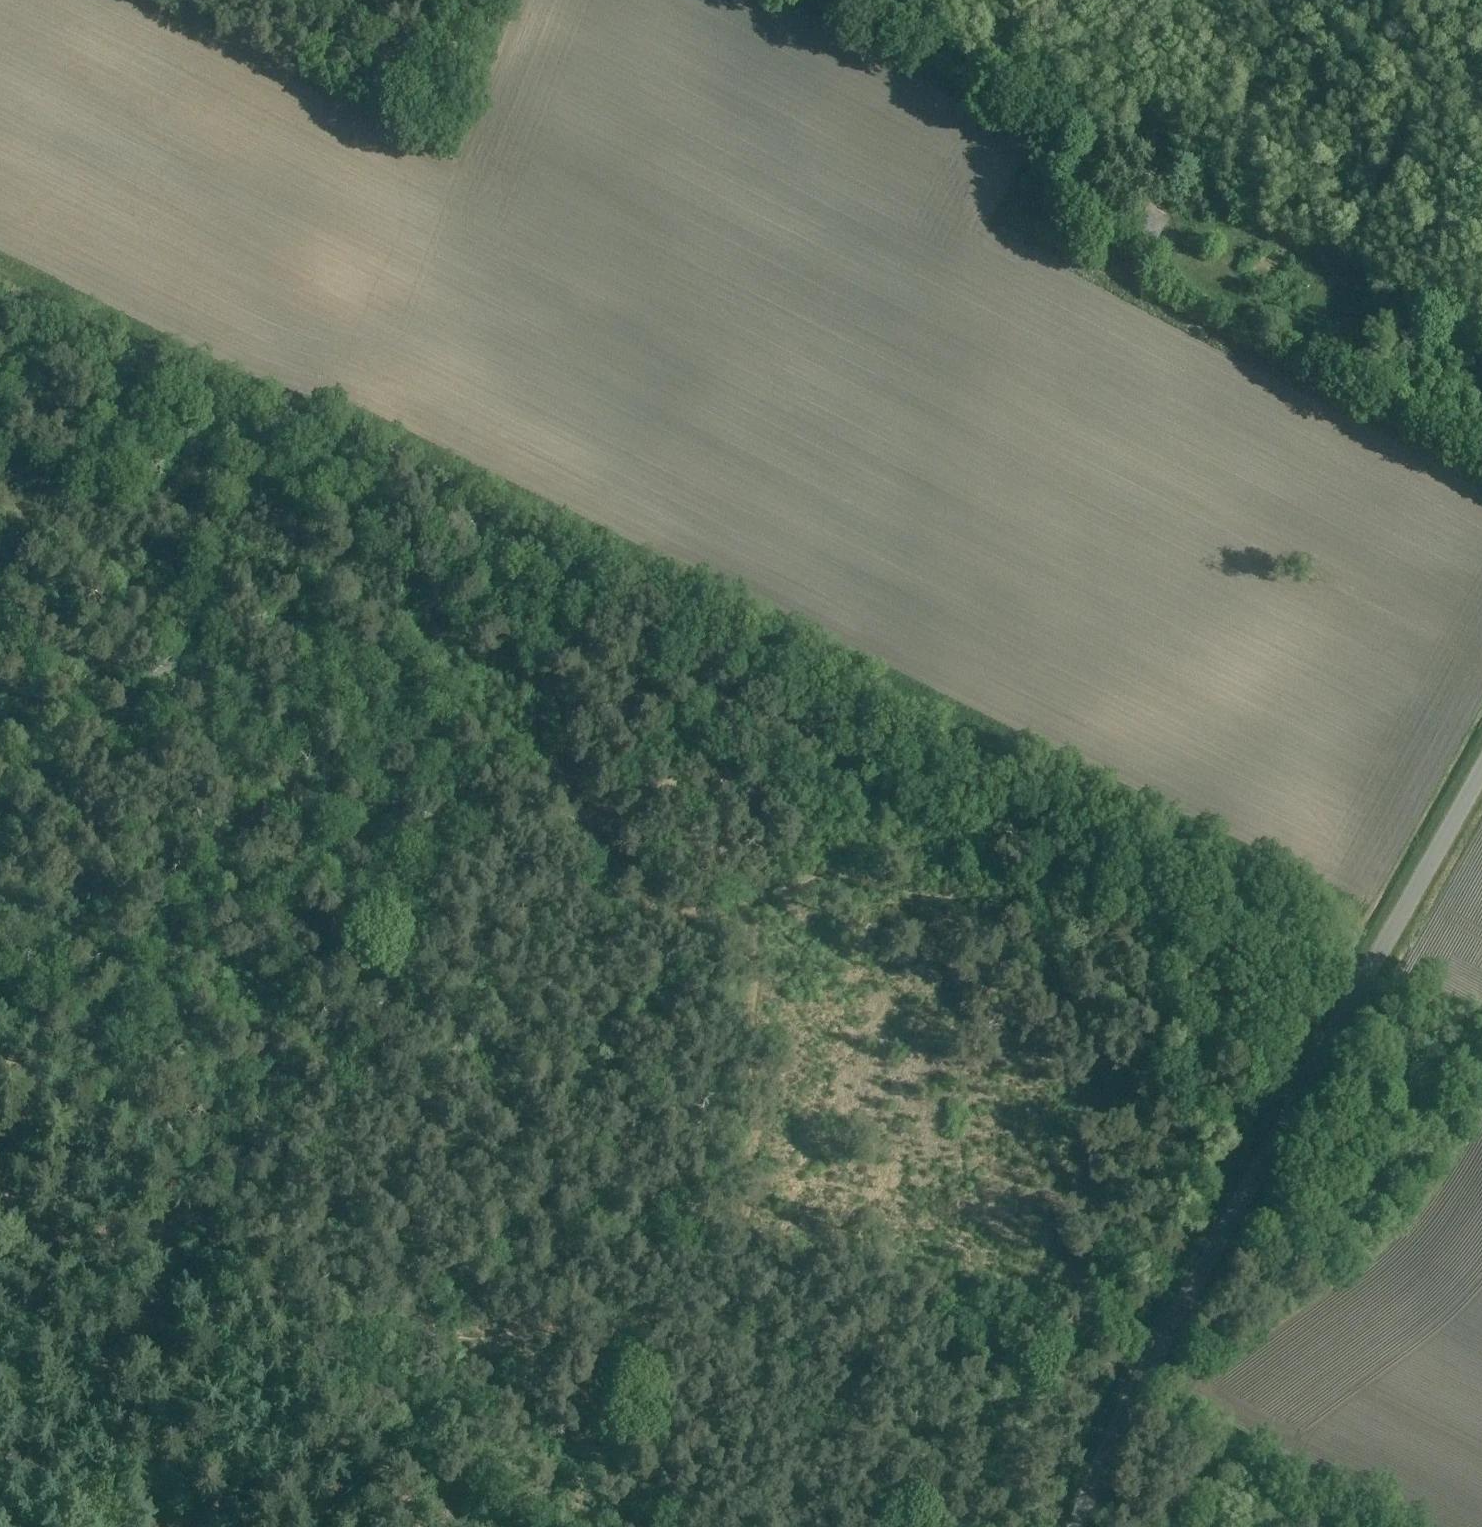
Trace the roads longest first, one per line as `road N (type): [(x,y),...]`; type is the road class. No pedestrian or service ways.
road 1 (tertiary): [(1077,1526),(1142,1380),(1481,769)]
road 2 (track): [(0,1020),(47,1050),(215,1239),(219,1526)]
road 3 (track): [(1481,346),(1275,238),(1204,228)]
road 4 (track): [(181,1526),(127,1493),(0,1451)]
road 5 (track): [(1153,1358),(1160,1372),(1204,1383),(1230,1374),(1270,1342)]

